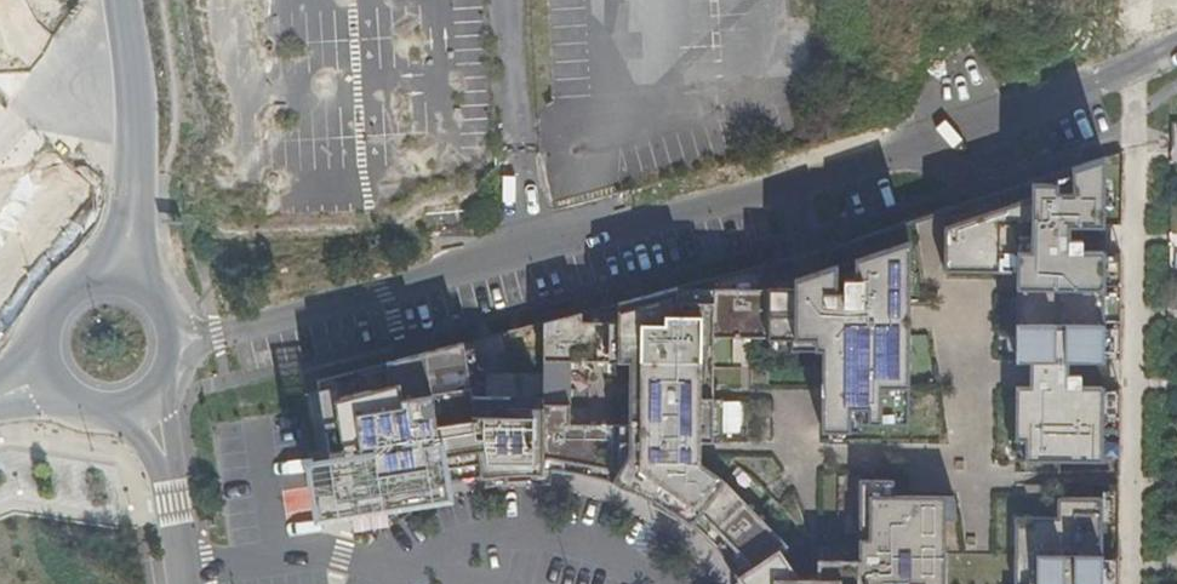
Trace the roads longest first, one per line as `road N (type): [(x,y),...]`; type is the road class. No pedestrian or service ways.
road 1 (residential): [(218,336),(974,127),(1176,47)]
road 2 (secondary): [(120,0),(133,91),(130,203)]
road 3 (residential): [(169,465),(187,583)]

